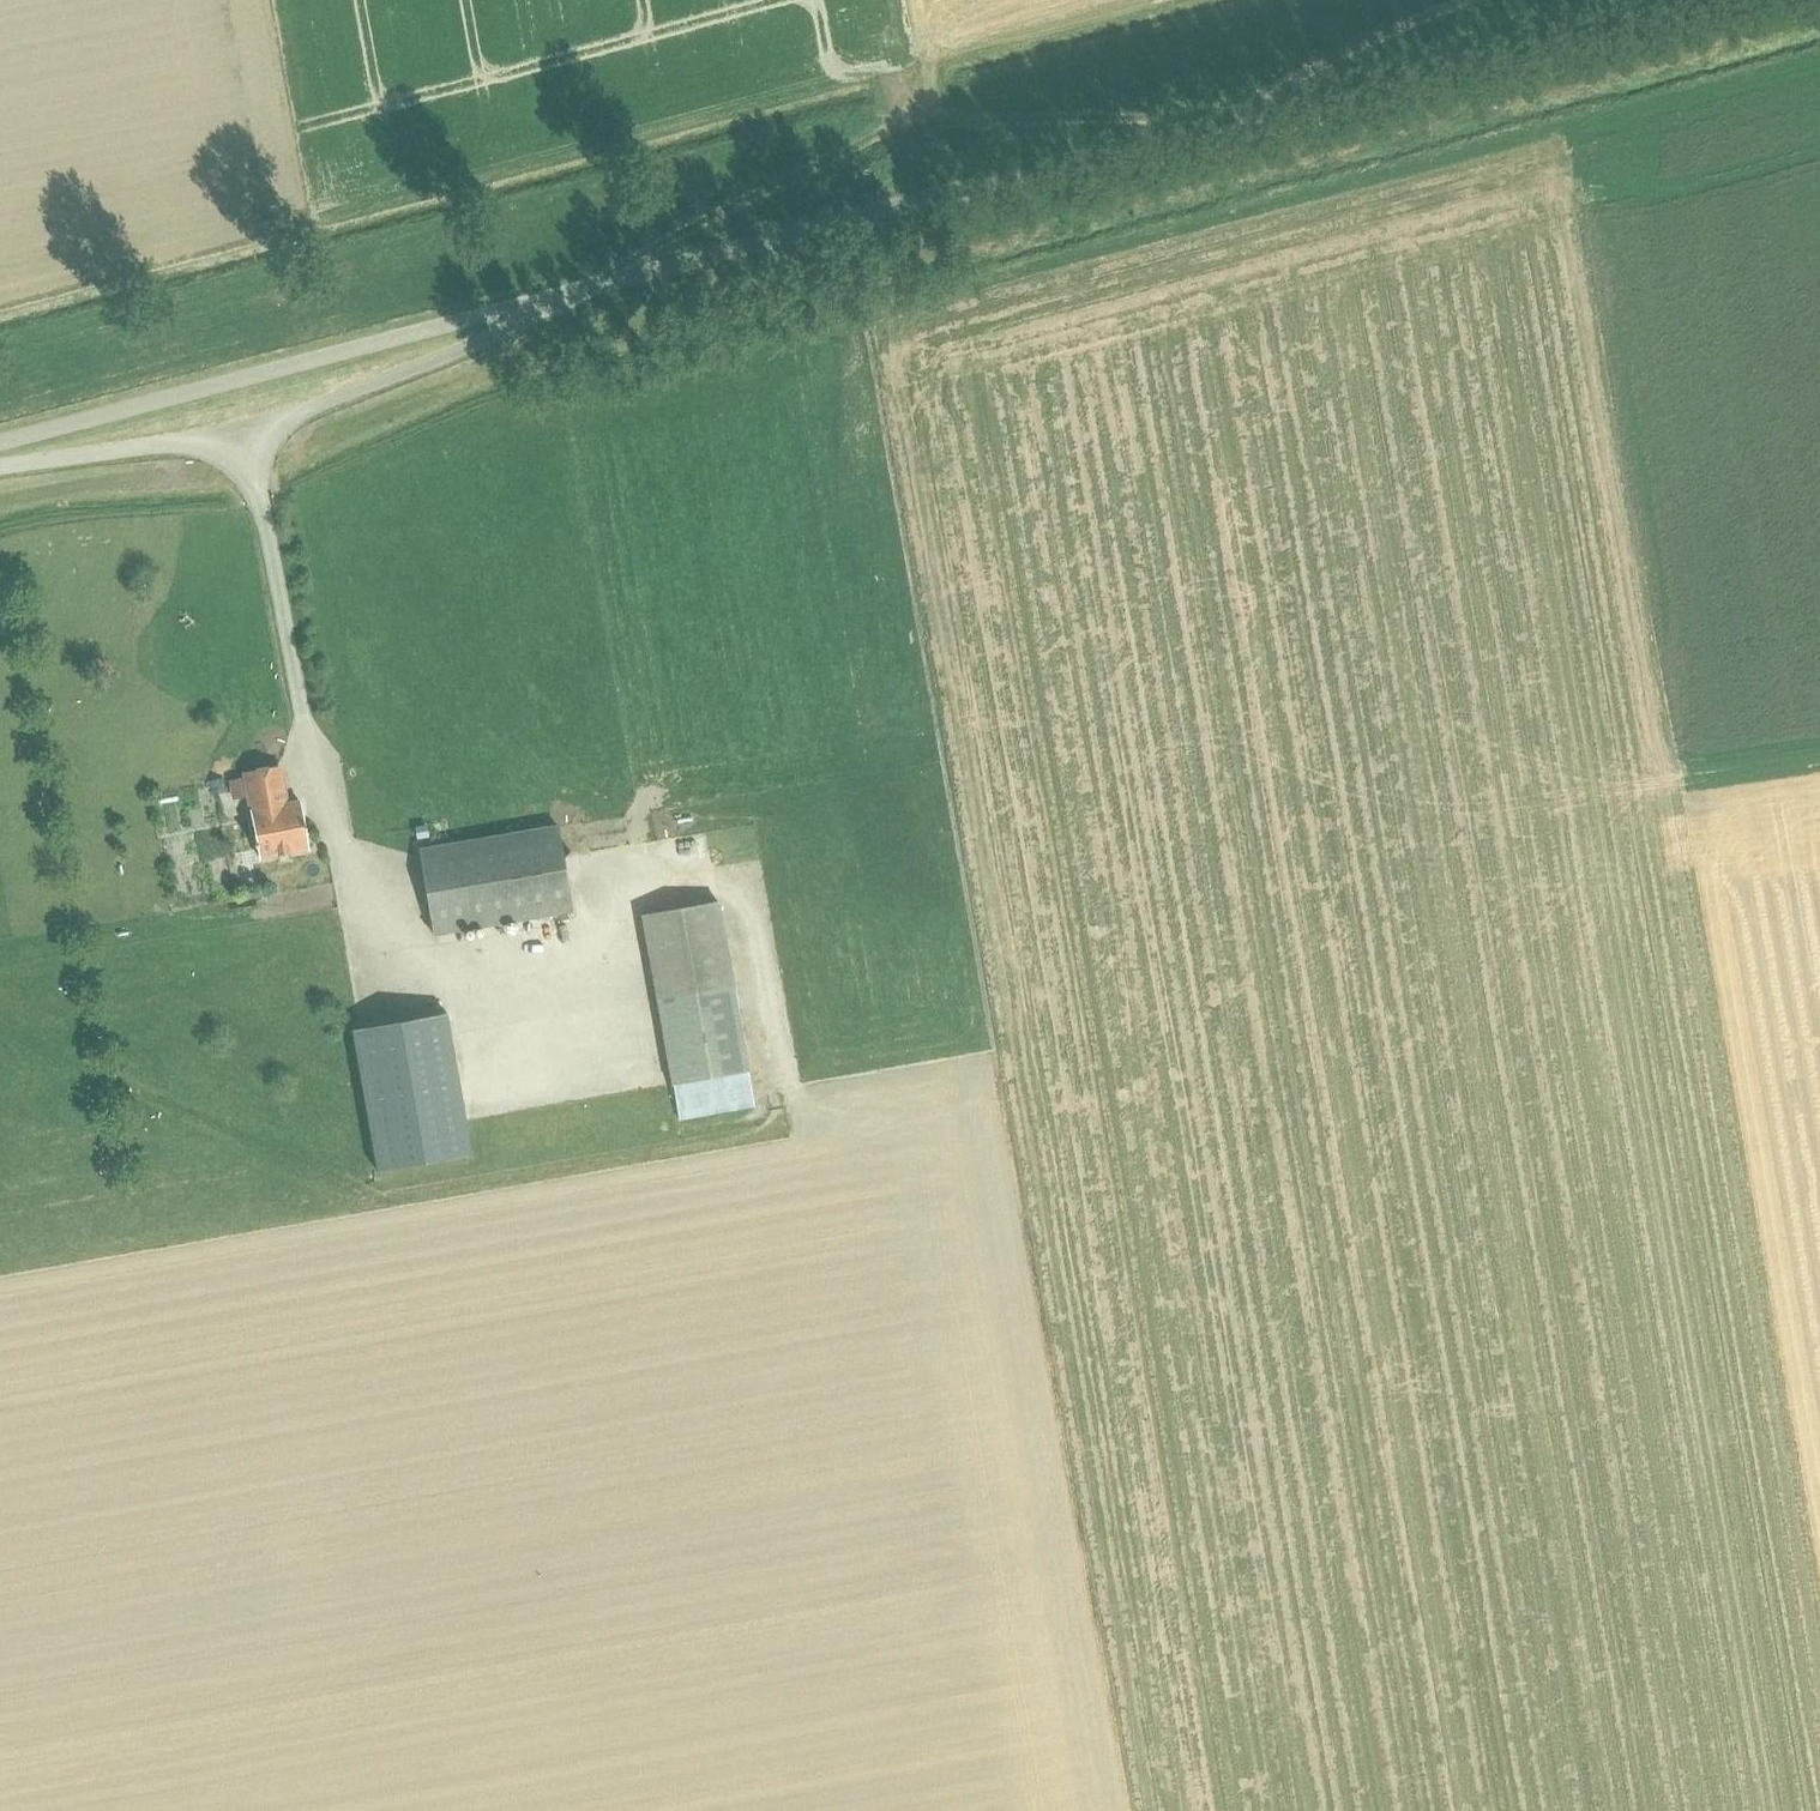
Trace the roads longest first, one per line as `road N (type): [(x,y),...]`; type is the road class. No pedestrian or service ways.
road 1 (unclassified): [(0,443),(1669,0)]

